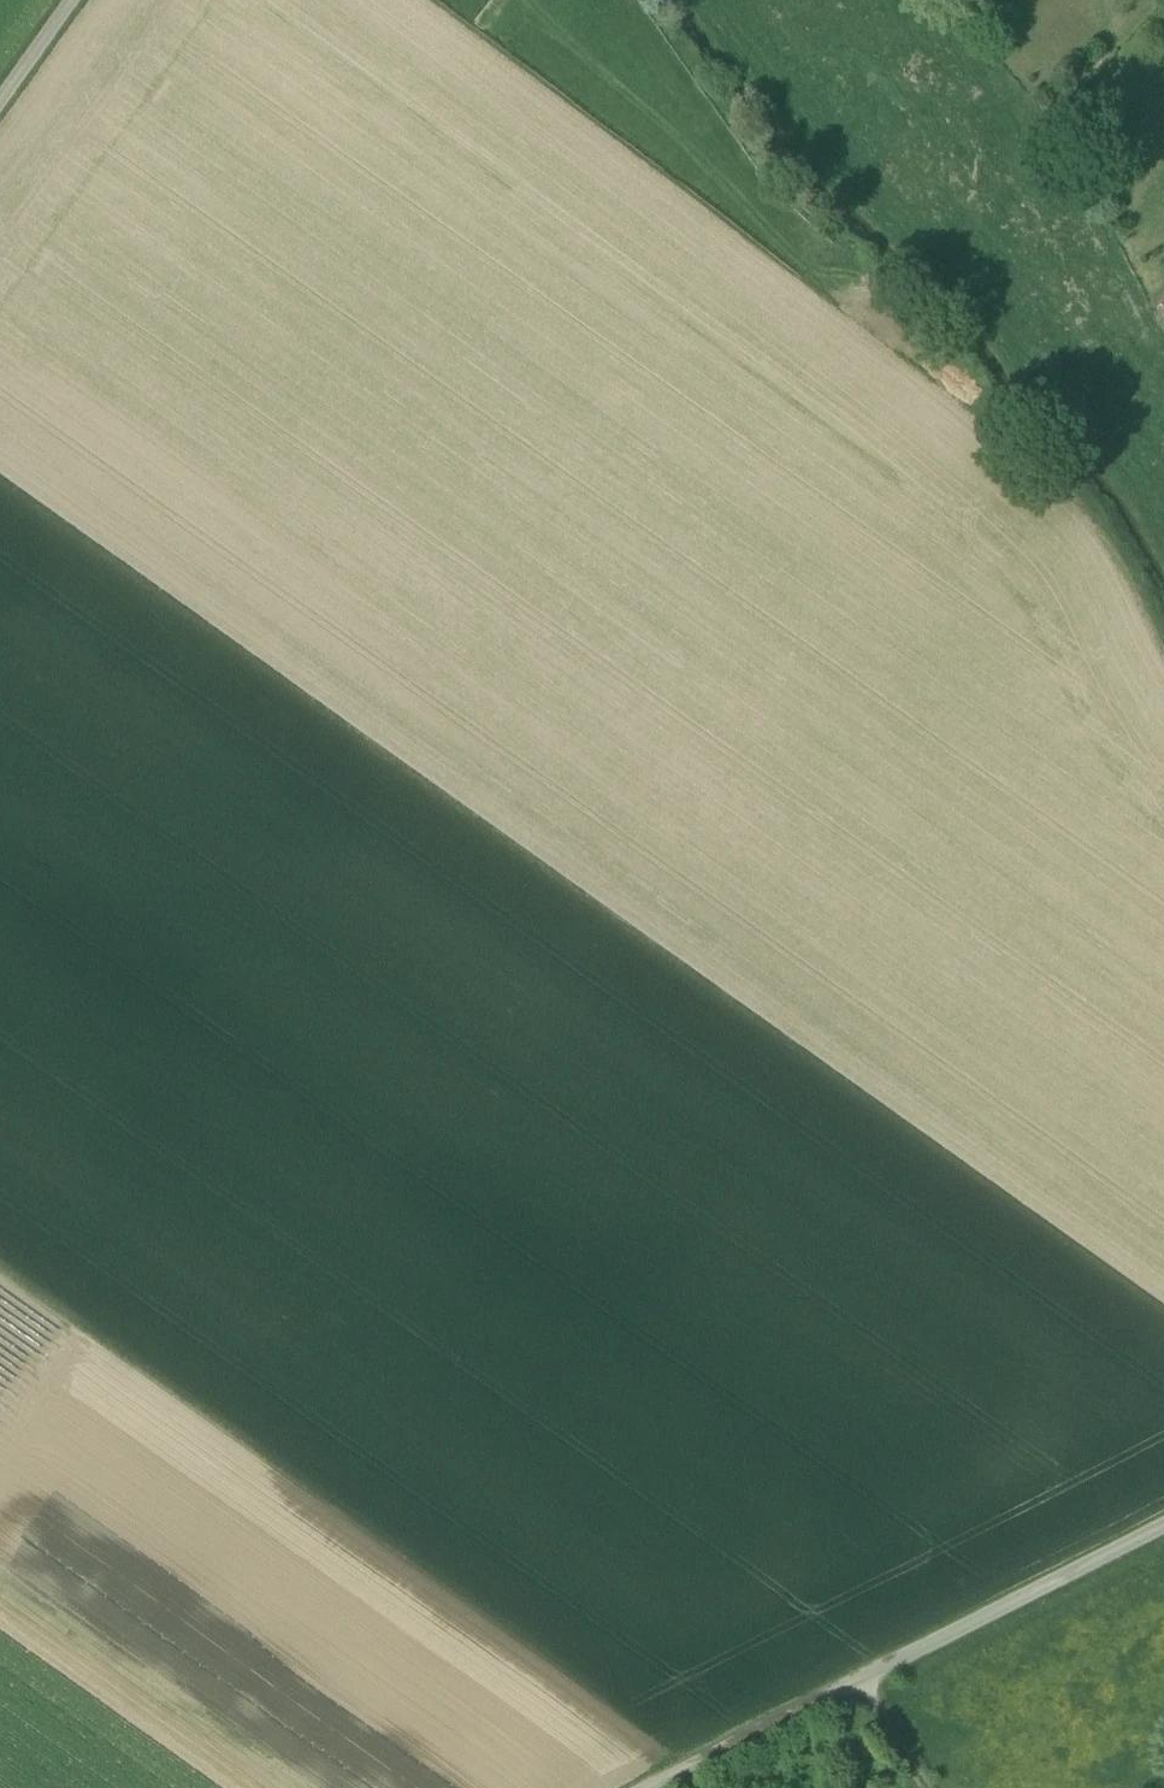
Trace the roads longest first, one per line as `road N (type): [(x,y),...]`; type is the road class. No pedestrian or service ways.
road 1 (residential): [(1163,1525),(652,1787)]
road 2 (residential): [(0,99),(70,0)]

